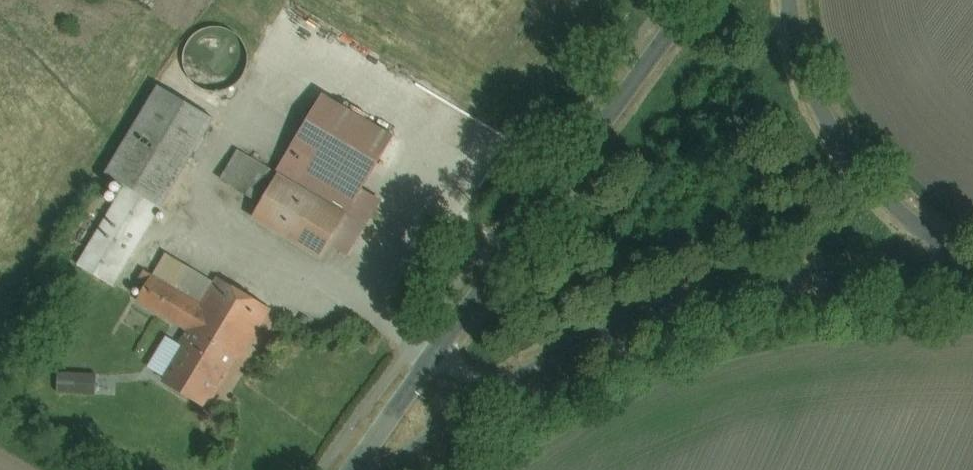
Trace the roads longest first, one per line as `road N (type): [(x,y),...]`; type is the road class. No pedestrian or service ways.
road 1 (tertiary): [(374,469),(494,379),(583,326),(682,287),(842,255),(972,261)]
road 2 (tertiary): [(361,469),(692,0)]
road 3 (tertiary): [(785,0),(796,66),(829,131),(878,191),(972,251)]

